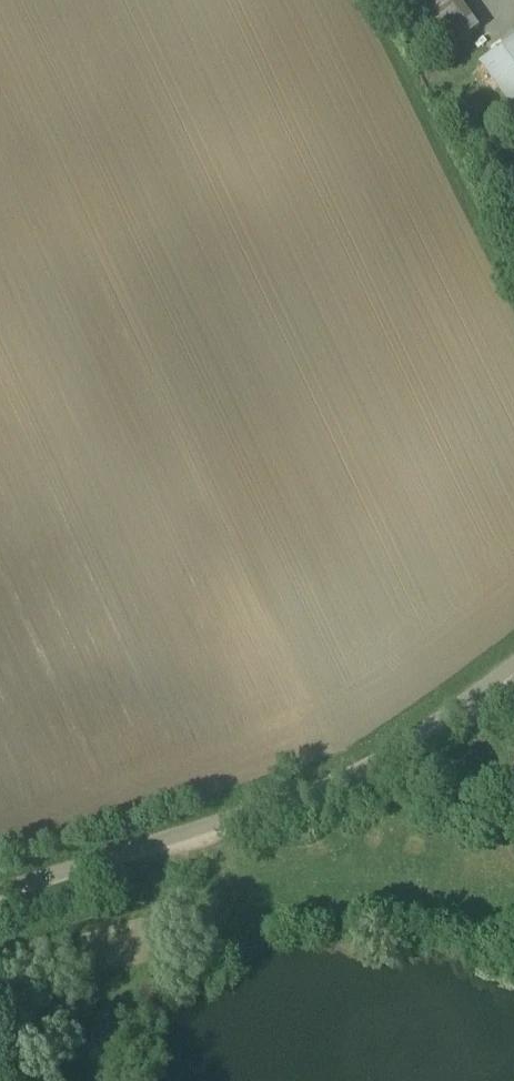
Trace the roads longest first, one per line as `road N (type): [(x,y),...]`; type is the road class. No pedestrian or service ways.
road 1 (unclassified): [(513,671),(378,761),(285,806),(0,896)]

